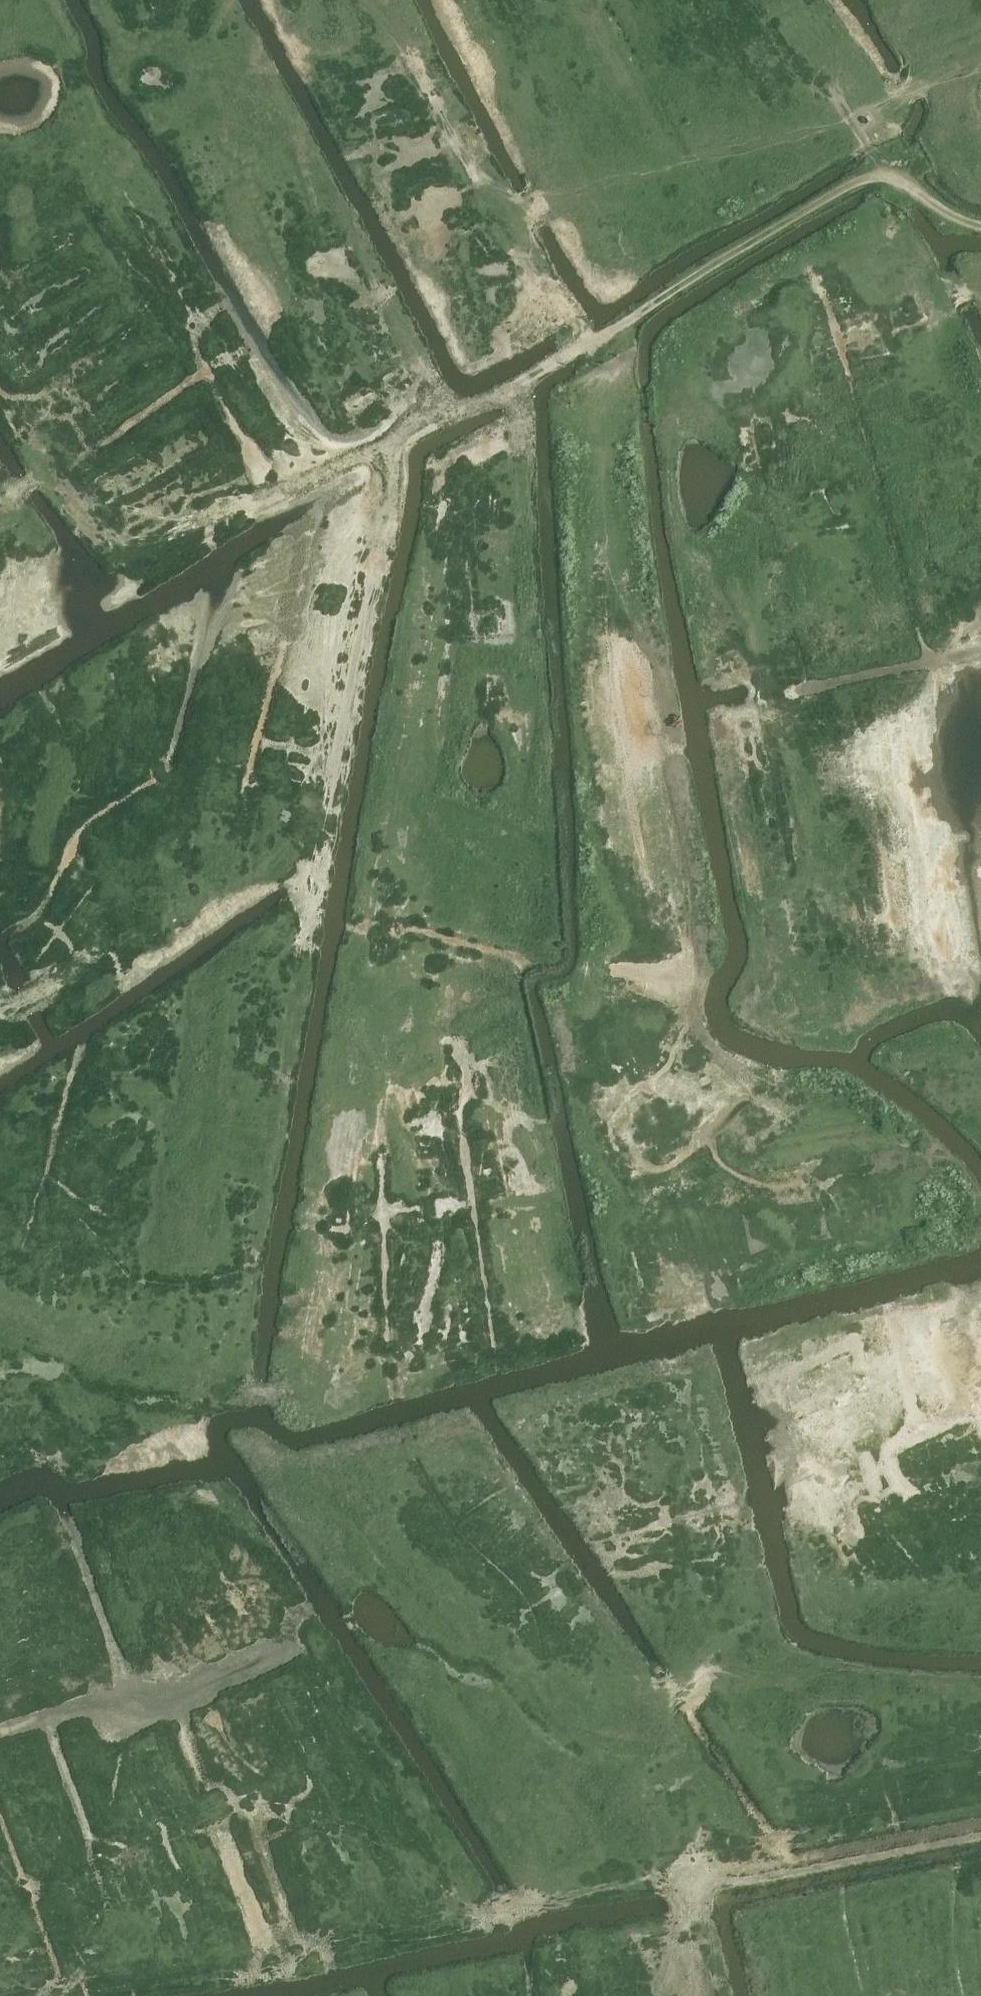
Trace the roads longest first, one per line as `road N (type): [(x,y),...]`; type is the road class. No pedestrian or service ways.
road 1 (track): [(412,439),(858,184),(890,178),(980,226)]
road 2 (track): [(980,1841),(720,1890)]

